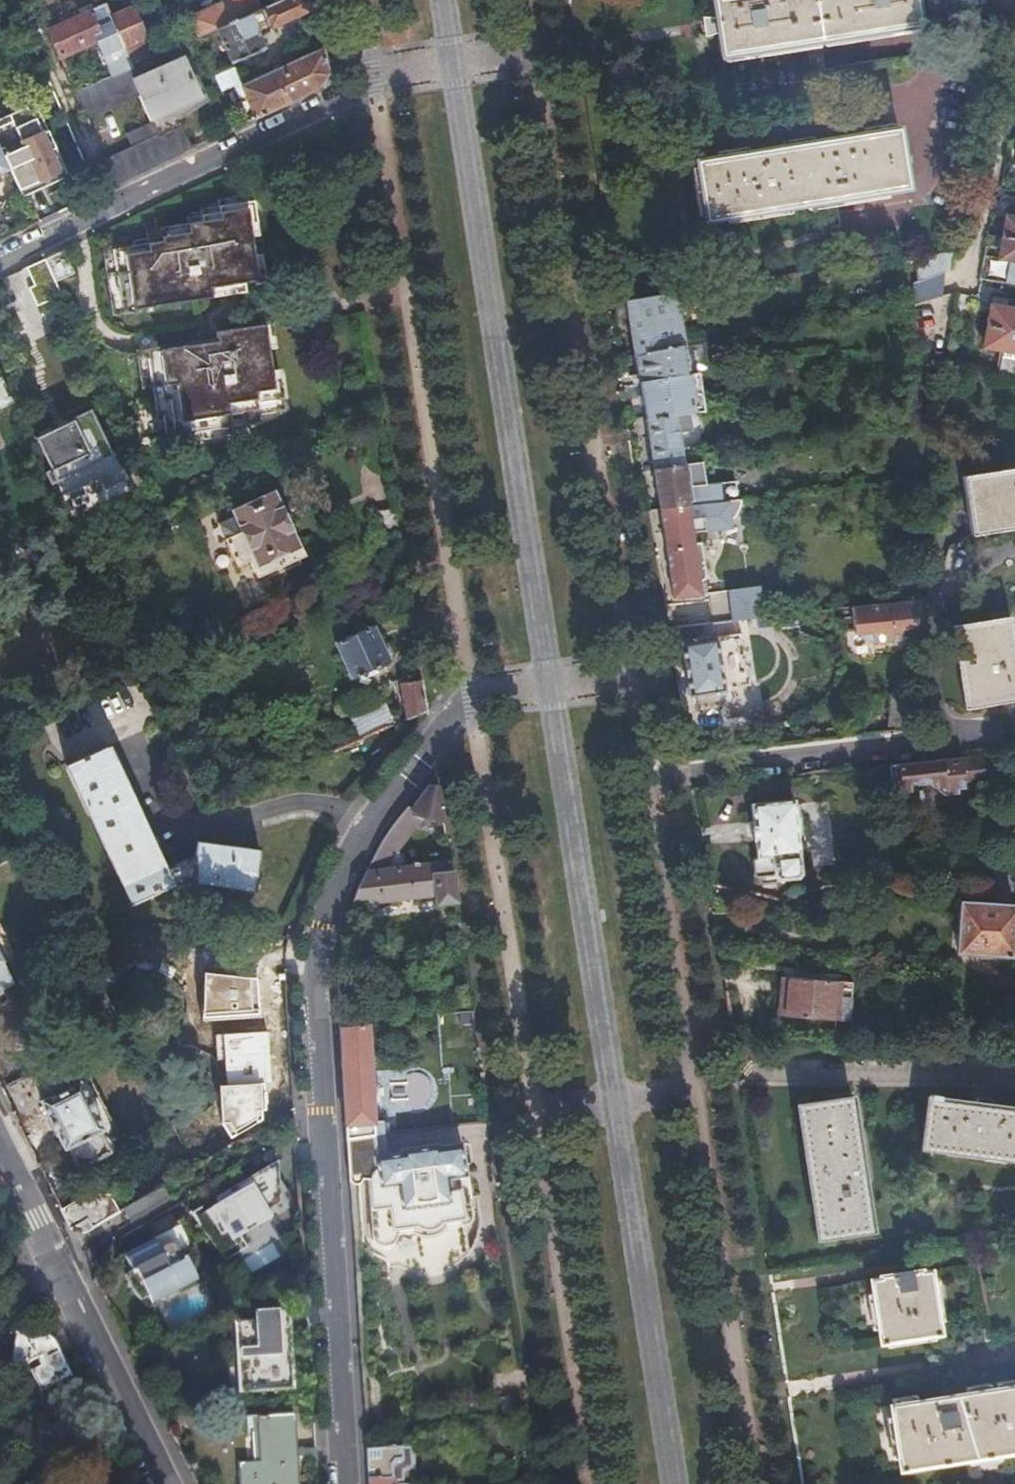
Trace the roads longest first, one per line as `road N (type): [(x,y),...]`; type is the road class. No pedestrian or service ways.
road 1 (residential): [(345,1483),(315,991),(327,914),(466,700),(549,686)]
road 2 (residential): [(549,686),(675,1483)]
road 3 (residential): [(451,65),(549,686)]
road 4 (residential): [(0,260),(368,80),(451,65)]
road 5 (residential): [(59,1265),(168,1483)]
road 6 (residential): [(0,1139),(59,1265)]

